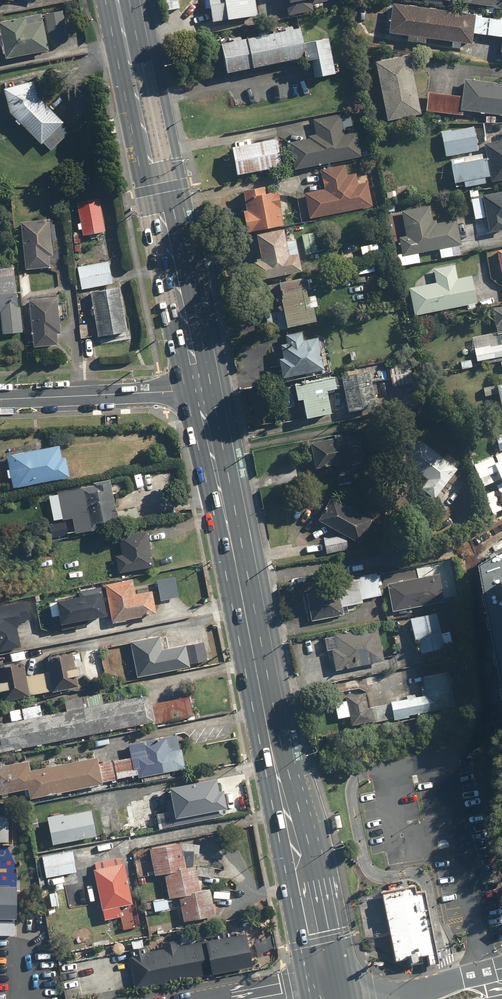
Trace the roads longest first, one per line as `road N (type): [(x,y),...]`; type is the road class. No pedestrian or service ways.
road 1 (primary): [(203,389),(335,990)]
road 2 (primary): [(122,0),(203,389)]
road 3 (residential): [(203,389),(0,399)]

